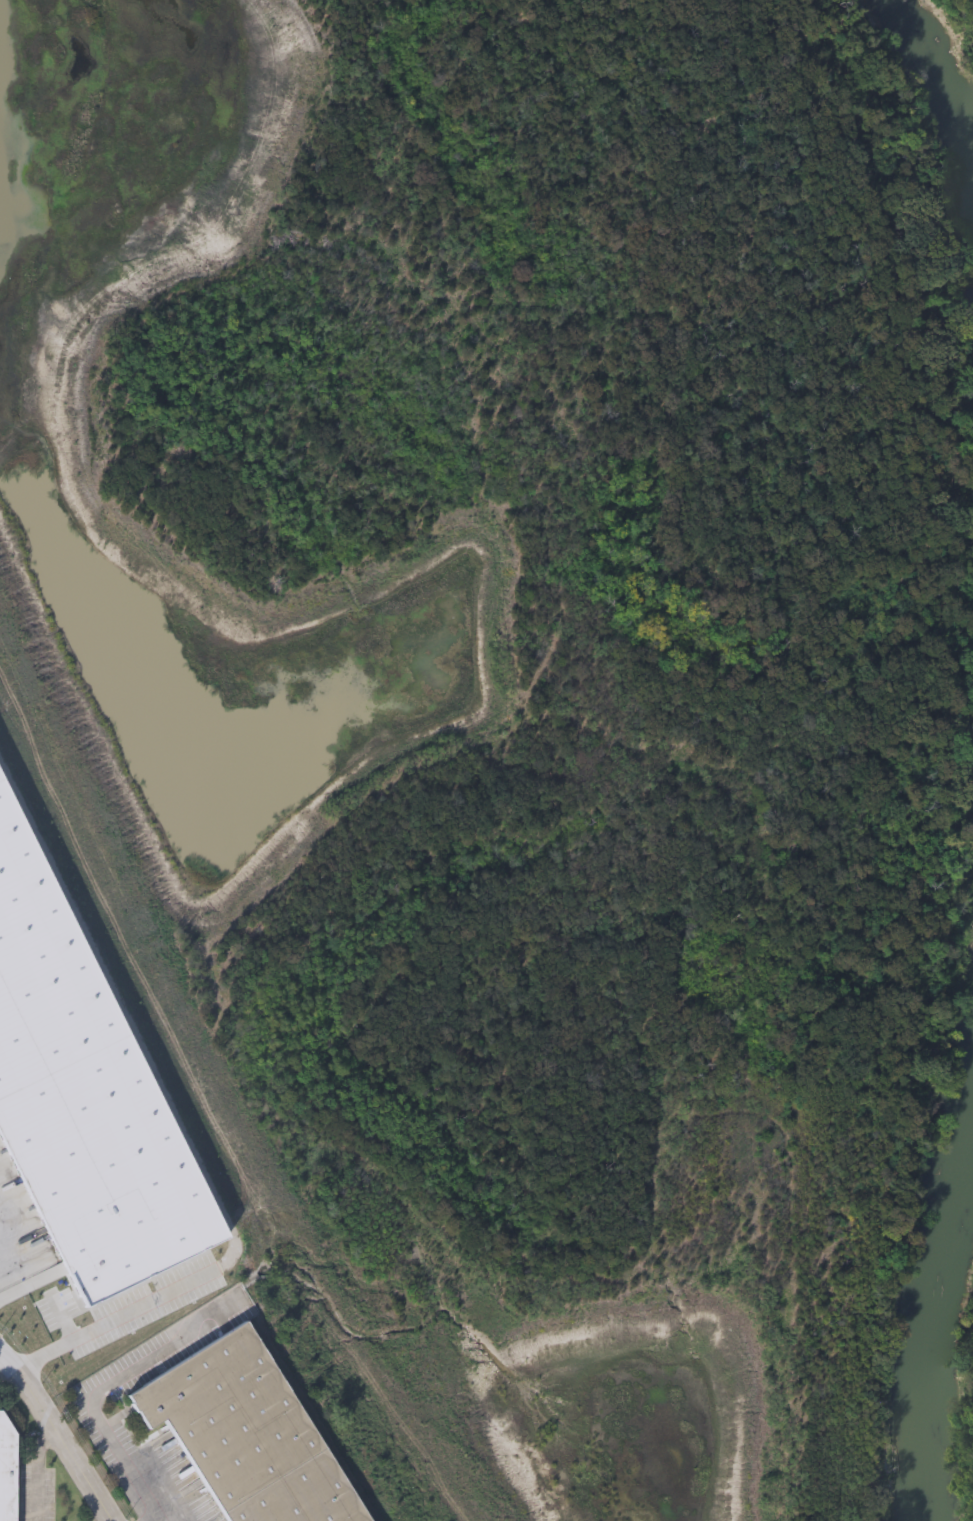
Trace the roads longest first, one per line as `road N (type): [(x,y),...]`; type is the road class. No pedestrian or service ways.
road 1 (tertiary): [(0,1354),(112,1520)]

